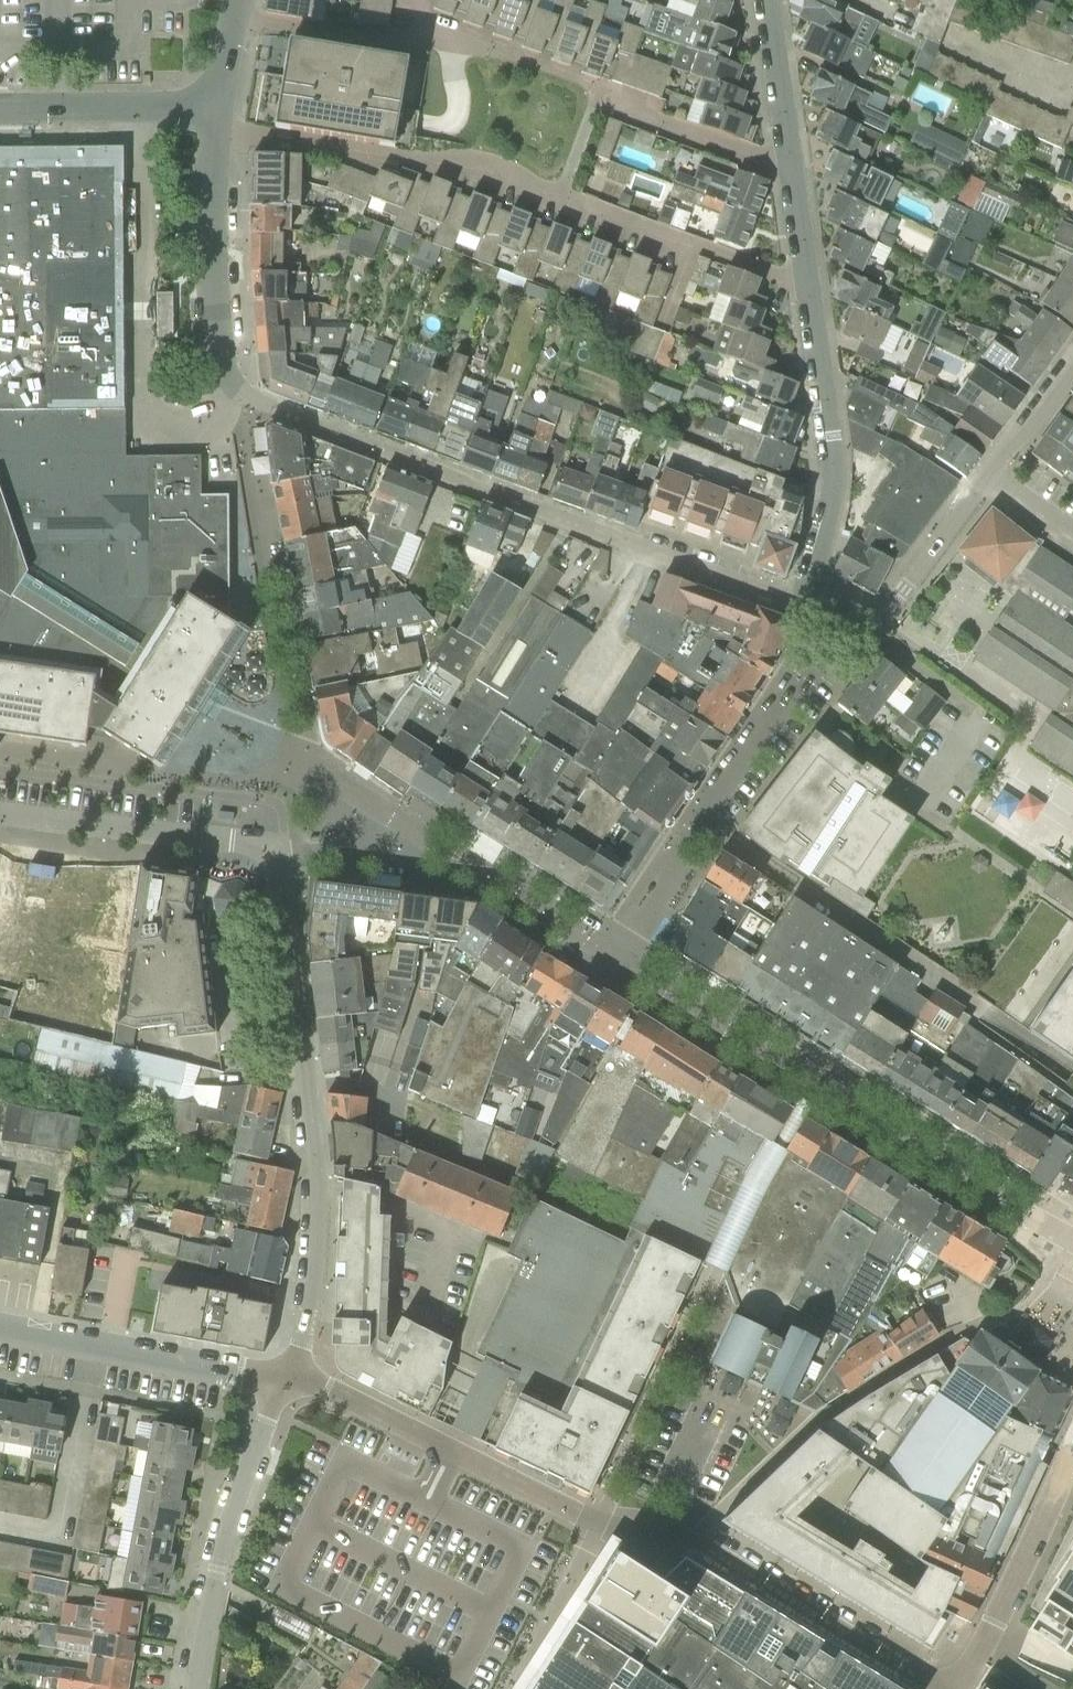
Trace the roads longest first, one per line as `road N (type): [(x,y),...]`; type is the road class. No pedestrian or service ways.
road 1 (residential): [(935,1688),(685,1535),(648,1521),(601,1533),(288,1374)]
road 2 (residential): [(214,128),(399,160),(476,164),(808,287)]
road 3 (residential): [(236,393),(814,610)]
road 4 (residential): [(233,20),(349,41),(488,50),(793,174)]
road 5 (residential): [(1072,1243),(615,954)]
road 6 (residential): [(280,847),(319,1184),(310,1323),(288,1374)]
road 7 (residential): [(615,954),(833,631)]
road 8 (residential): [(288,1374),(240,1488),(194,1688)]
road 9 (residential): [(808,287),(833,460),(814,610)]
road 10 (residential): [(288,1374),(227,1373),(0,1333)]
road 11 (residential): [(0,812),(280,847)]
road 12 (tertiary): [(957,1688),(1072,1446)]
road 13 (residential): [(236,393),(218,303),(214,128)]
road 14 (residential): [(615,954),(407,828)]
road 15 (residential): [(833,631),(885,614),(992,479)]
road 16 (residential): [(217,106),(0,108)]
road 17 (residential): [(770,0),(793,174)]
road 18 (residential): [(992,479),(1072,365)]
road 19 (residential): [(280,847),(369,842),(407,828)]

